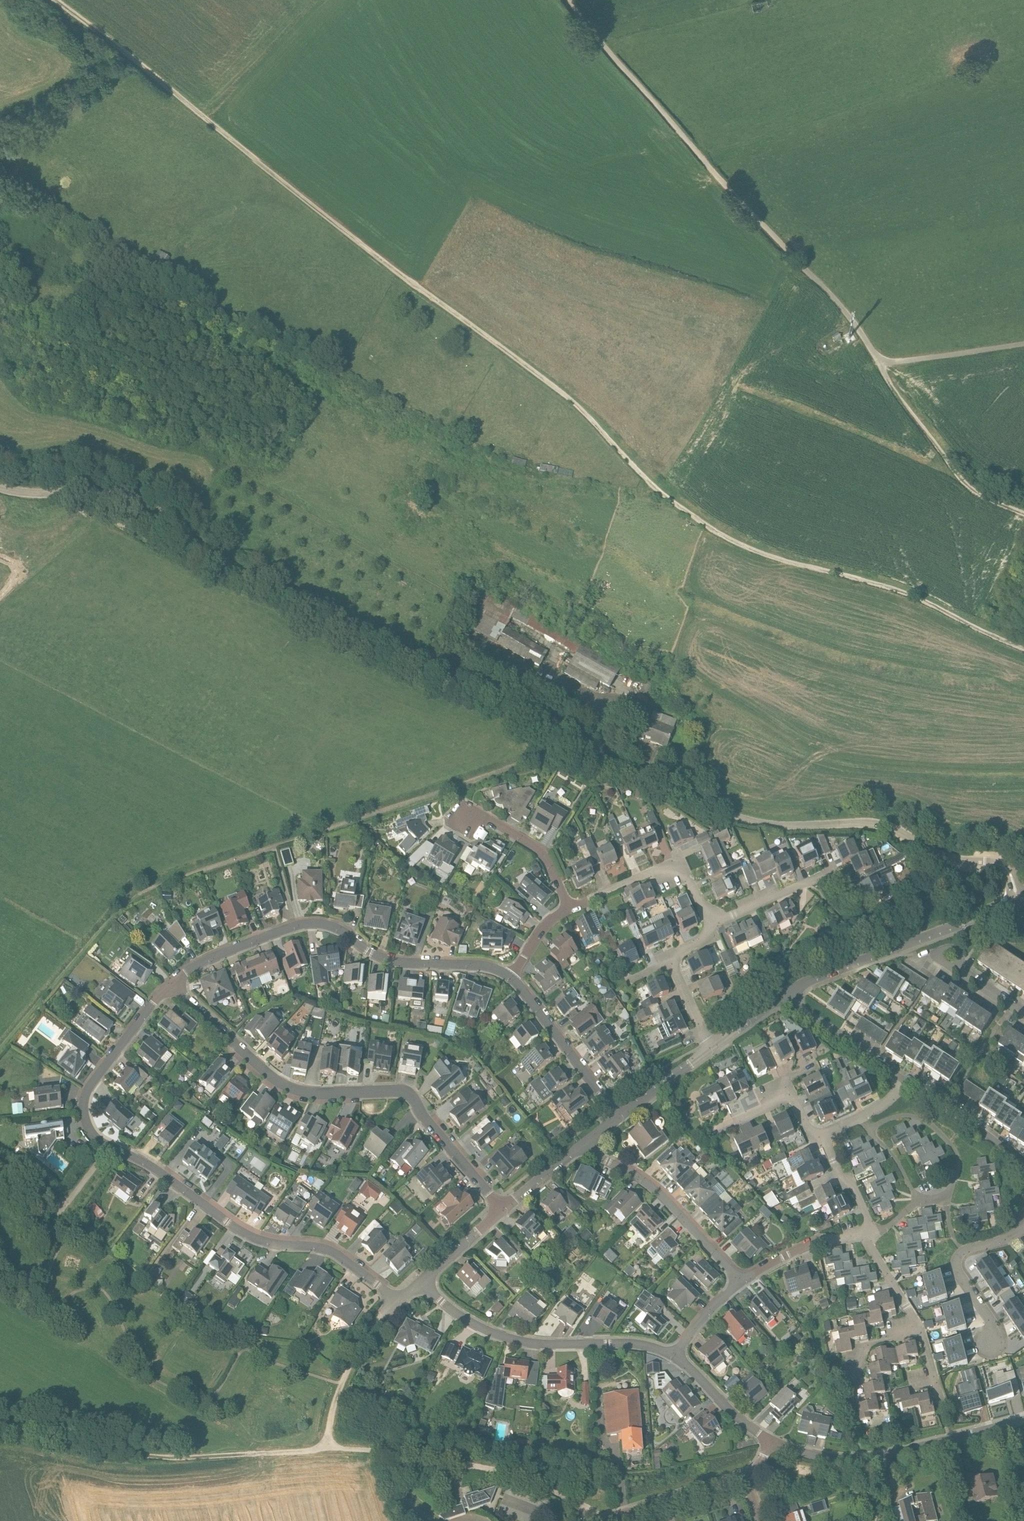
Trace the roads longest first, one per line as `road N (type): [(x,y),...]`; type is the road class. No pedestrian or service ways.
road 1 (track): [(1023,648),(911,595),(757,550),(702,522),(561,392),(55,0)]
road 2 (tertiary): [(1017,906),(1001,864),(940,855),(888,826),(780,824),(713,807),(221,559),(144,506),(101,493),(0,487)]
road 3 (residential): [(401,1292),(387,1294),(328,1249),(259,1240),(98,1138),(85,1114),(87,1091),(172,984)]
road 4 (unclassified): [(880,364),(848,314),(729,191),(567,0)]
road 5 (residential): [(505,1207),(406,1092),(279,1085),(172,984)]
road 6 (residential): [(172,984),(214,955),(309,923),(328,925),(385,958),(478,965),(511,977)]
road 7 (track): [(0,1429),(161,1457),(327,1449)]
road 8 (track): [(327,1449),(483,1466),(584,1505),(598,1520)]
road 9 (residential): [(674,1355),(631,1343),(500,1334),(418,1278)]
road 10 (residential): [(773,1442),(810,1454),(875,1457),(1023,1419)]
road 11 (residential): [(788,994),(885,949),(1017,906)]
road 12 (residential): [(743,1281),(657,1191),(582,1145)]
road 13 (track): [(1023,512),(965,481),(880,364)]
road 14 (residential): [(713,921),(688,878),(667,865),(569,906)]
road 15 (residential): [(511,977),(603,1092),(612,1120)]
road 16 (residential): [(919,1200),(947,1197),(957,1168),(950,1143),(913,1116),(870,1130)]
road 17 (track): [(327,1449),(349,1366),(396,1296)]
road 18 (residential): [(569,906),(539,849),(471,810),(452,826)]
road 19 (residential): [(713,921),(825,873),(851,898)]
road 20 (residential): [(600,1520),(748,1474)]
road 21 (residential): [(708,1047),(672,964),(713,921)]
road 22 (residential): [(1023,1170),(987,1135),(905,1081)]
road 23 (residential): [(905,1081),(788,994)]
road 24 (residential): [(825,1139),(812,1135),(791,1098),(709,1132)]
road 25 (unclassified): [(880,364),(1023,343)]
road 26 (residential): [(743,1281),(813,1241),(865,1238)]
road 27 (residential): [(773,1442),(674,1355)]
road 28 (residential): [(612,1120),(708,1047)]

